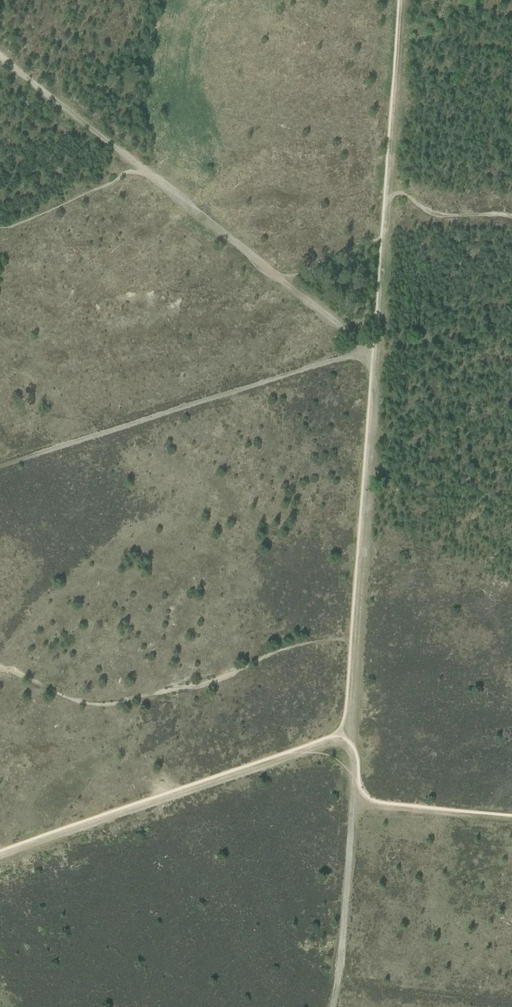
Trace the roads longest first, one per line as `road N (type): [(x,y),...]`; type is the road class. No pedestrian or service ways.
road 1 (track): [(0,465),(355,354),(372,356)]
road 2 (track): [(377,356),(347,740)]
road 3 (track): [(347,740),(0,857)]
road 4 (track): [(353,805),(332,1006)]
road 5 (track): [(403,0),(388,199)]
road 6 (track): [(0,58),(145,175)]
road 7 (track): [(145,175),(279,280)]
road 8 (track): [(353,805),(511,818)]
road 9 (track): [(388,199),(377,356)]
road 10 (track): [(279,280),(377,356)]

